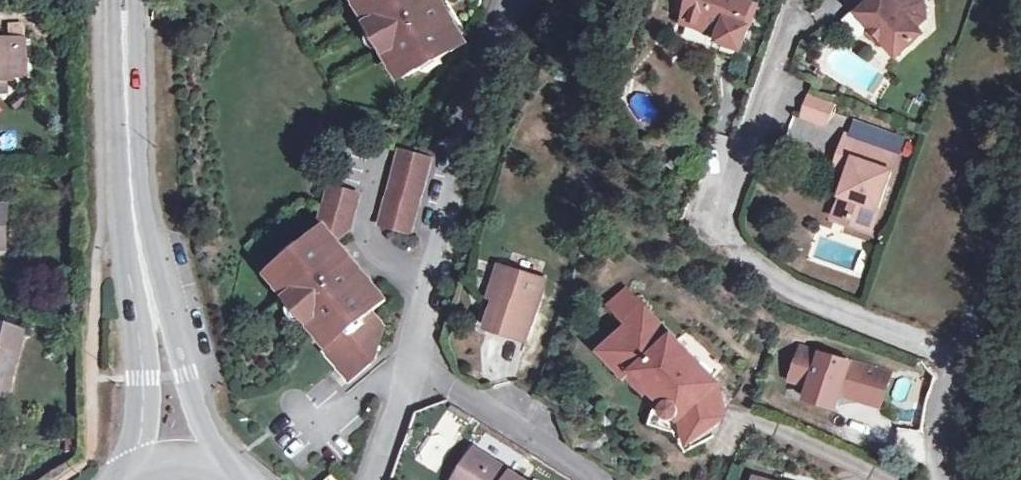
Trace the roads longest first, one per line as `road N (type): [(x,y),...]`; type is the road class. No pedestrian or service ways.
road 1 (primary): [(225,479),(190,379),(149,189),(138,0)]
road 2 (primary): [(113,0),(116,204),(141,360),(136,477)]
road 3 (unclassified): [(515,0),(424,223),(411,371)]
road 4 (residential): [(940,479),(934,446),(950,356),(1020,160)]
road 5 (residential): [(411,371),(596,479)]

